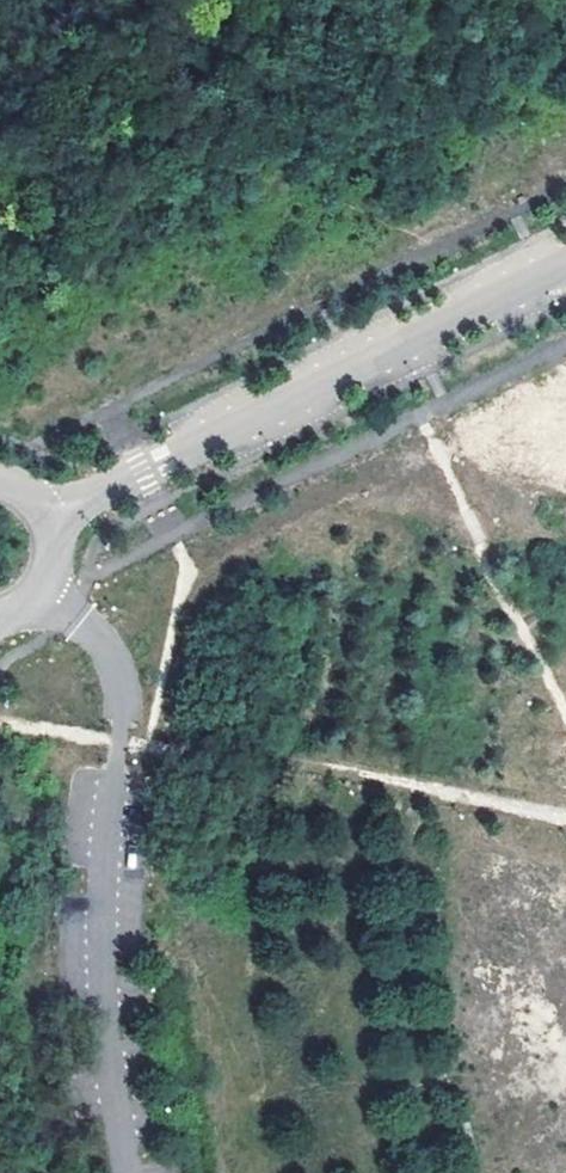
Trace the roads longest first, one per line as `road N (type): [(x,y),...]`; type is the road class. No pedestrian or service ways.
road 1 (residential): [(565,260),(41,516)]
road 2 (residential): [(0,615),(24,603),(47,572),(41,516)]

